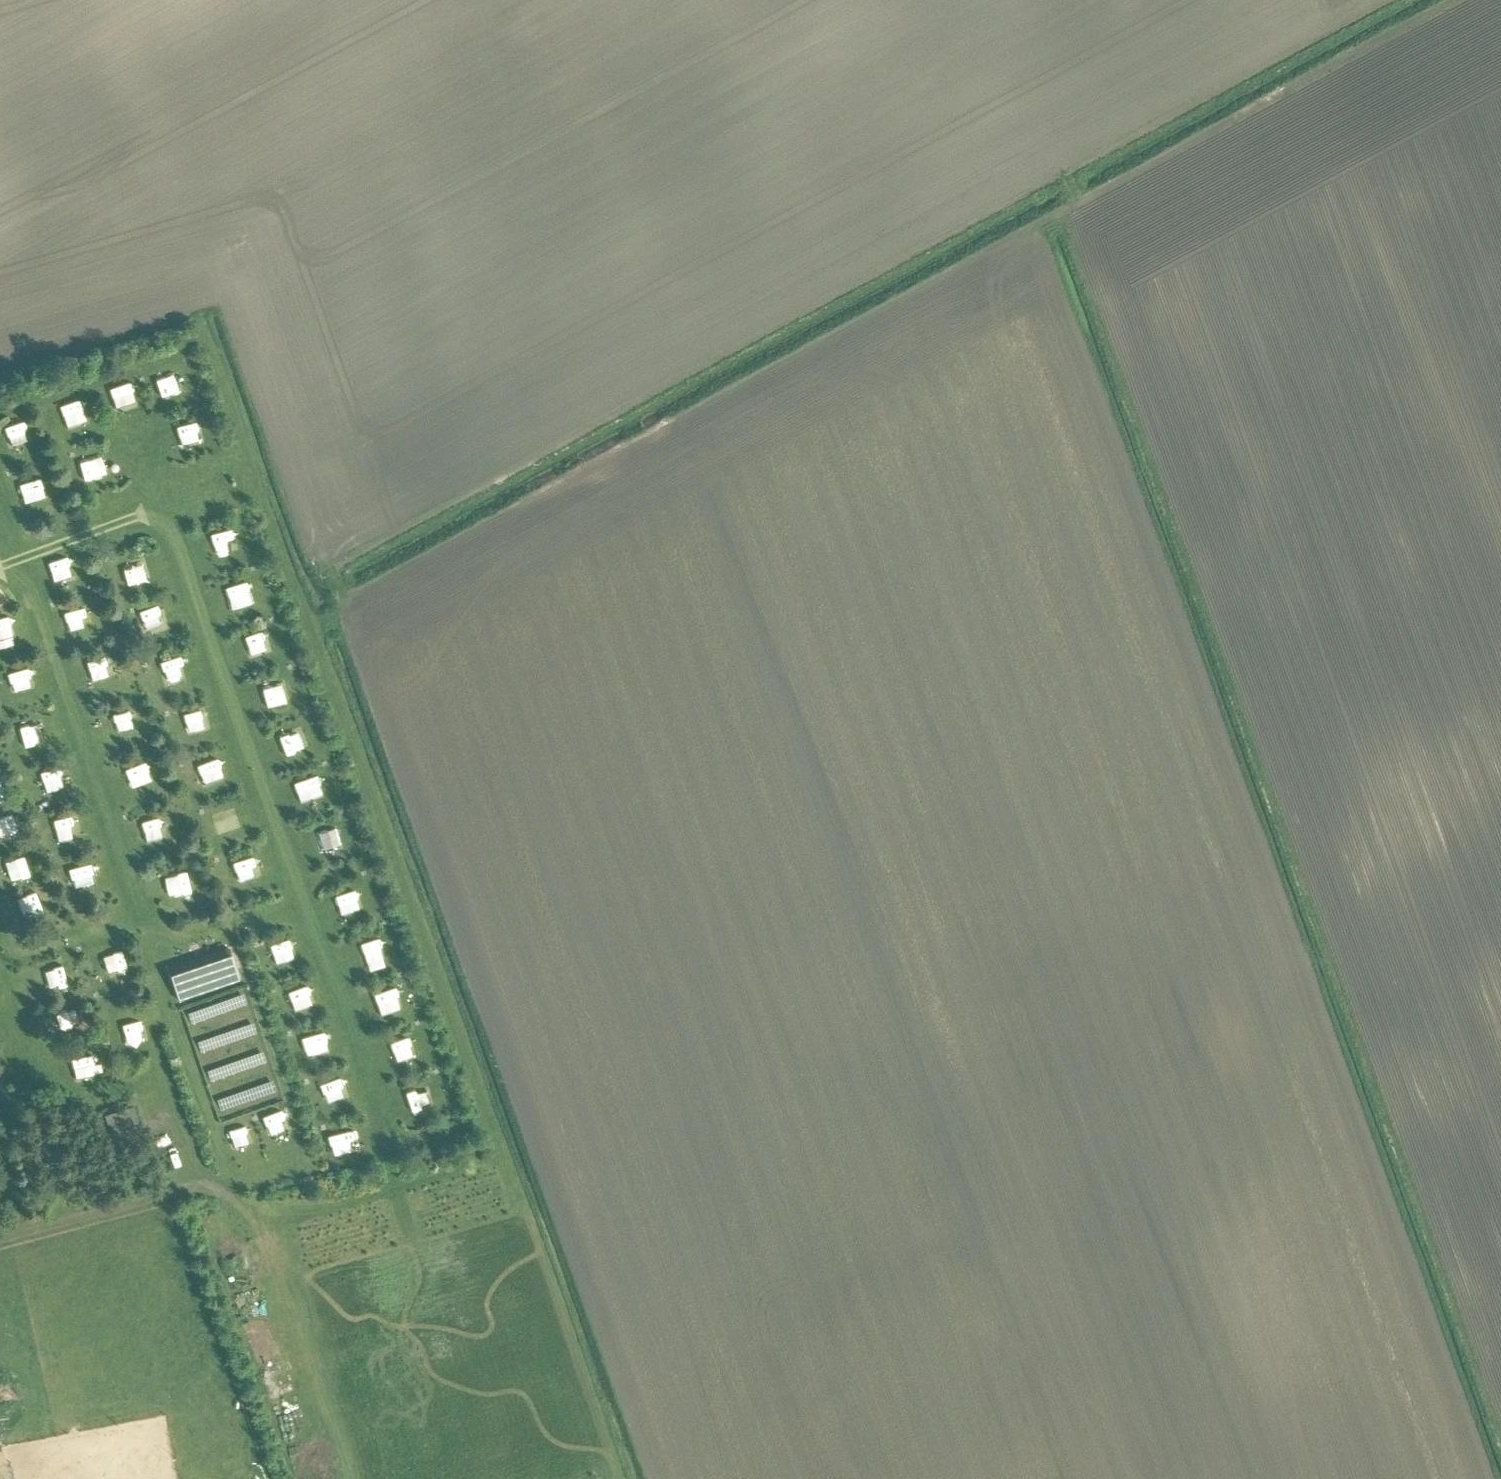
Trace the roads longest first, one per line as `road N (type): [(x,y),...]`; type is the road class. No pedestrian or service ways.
road 1 (track): [(0,1239),(183,1187),(245,1211),(302,1210),(493,1162)]

